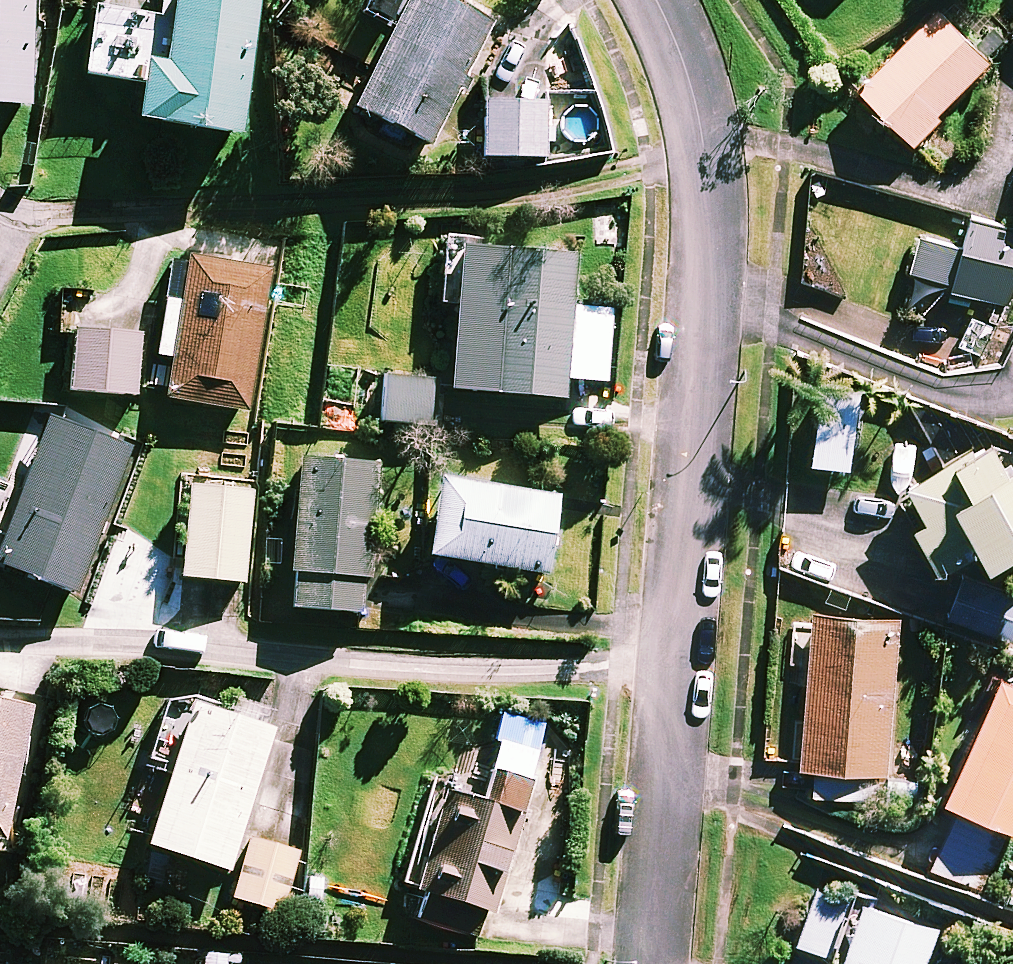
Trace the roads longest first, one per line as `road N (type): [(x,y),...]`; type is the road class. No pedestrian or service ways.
road 1 (residential): [(704,149),(709,248),(649,963)]
road 2 (residential): [(704,149),(590,180),(487,194),(51,214)]
road 3 (residential): [(656,0),(694,91),(704,149)]

